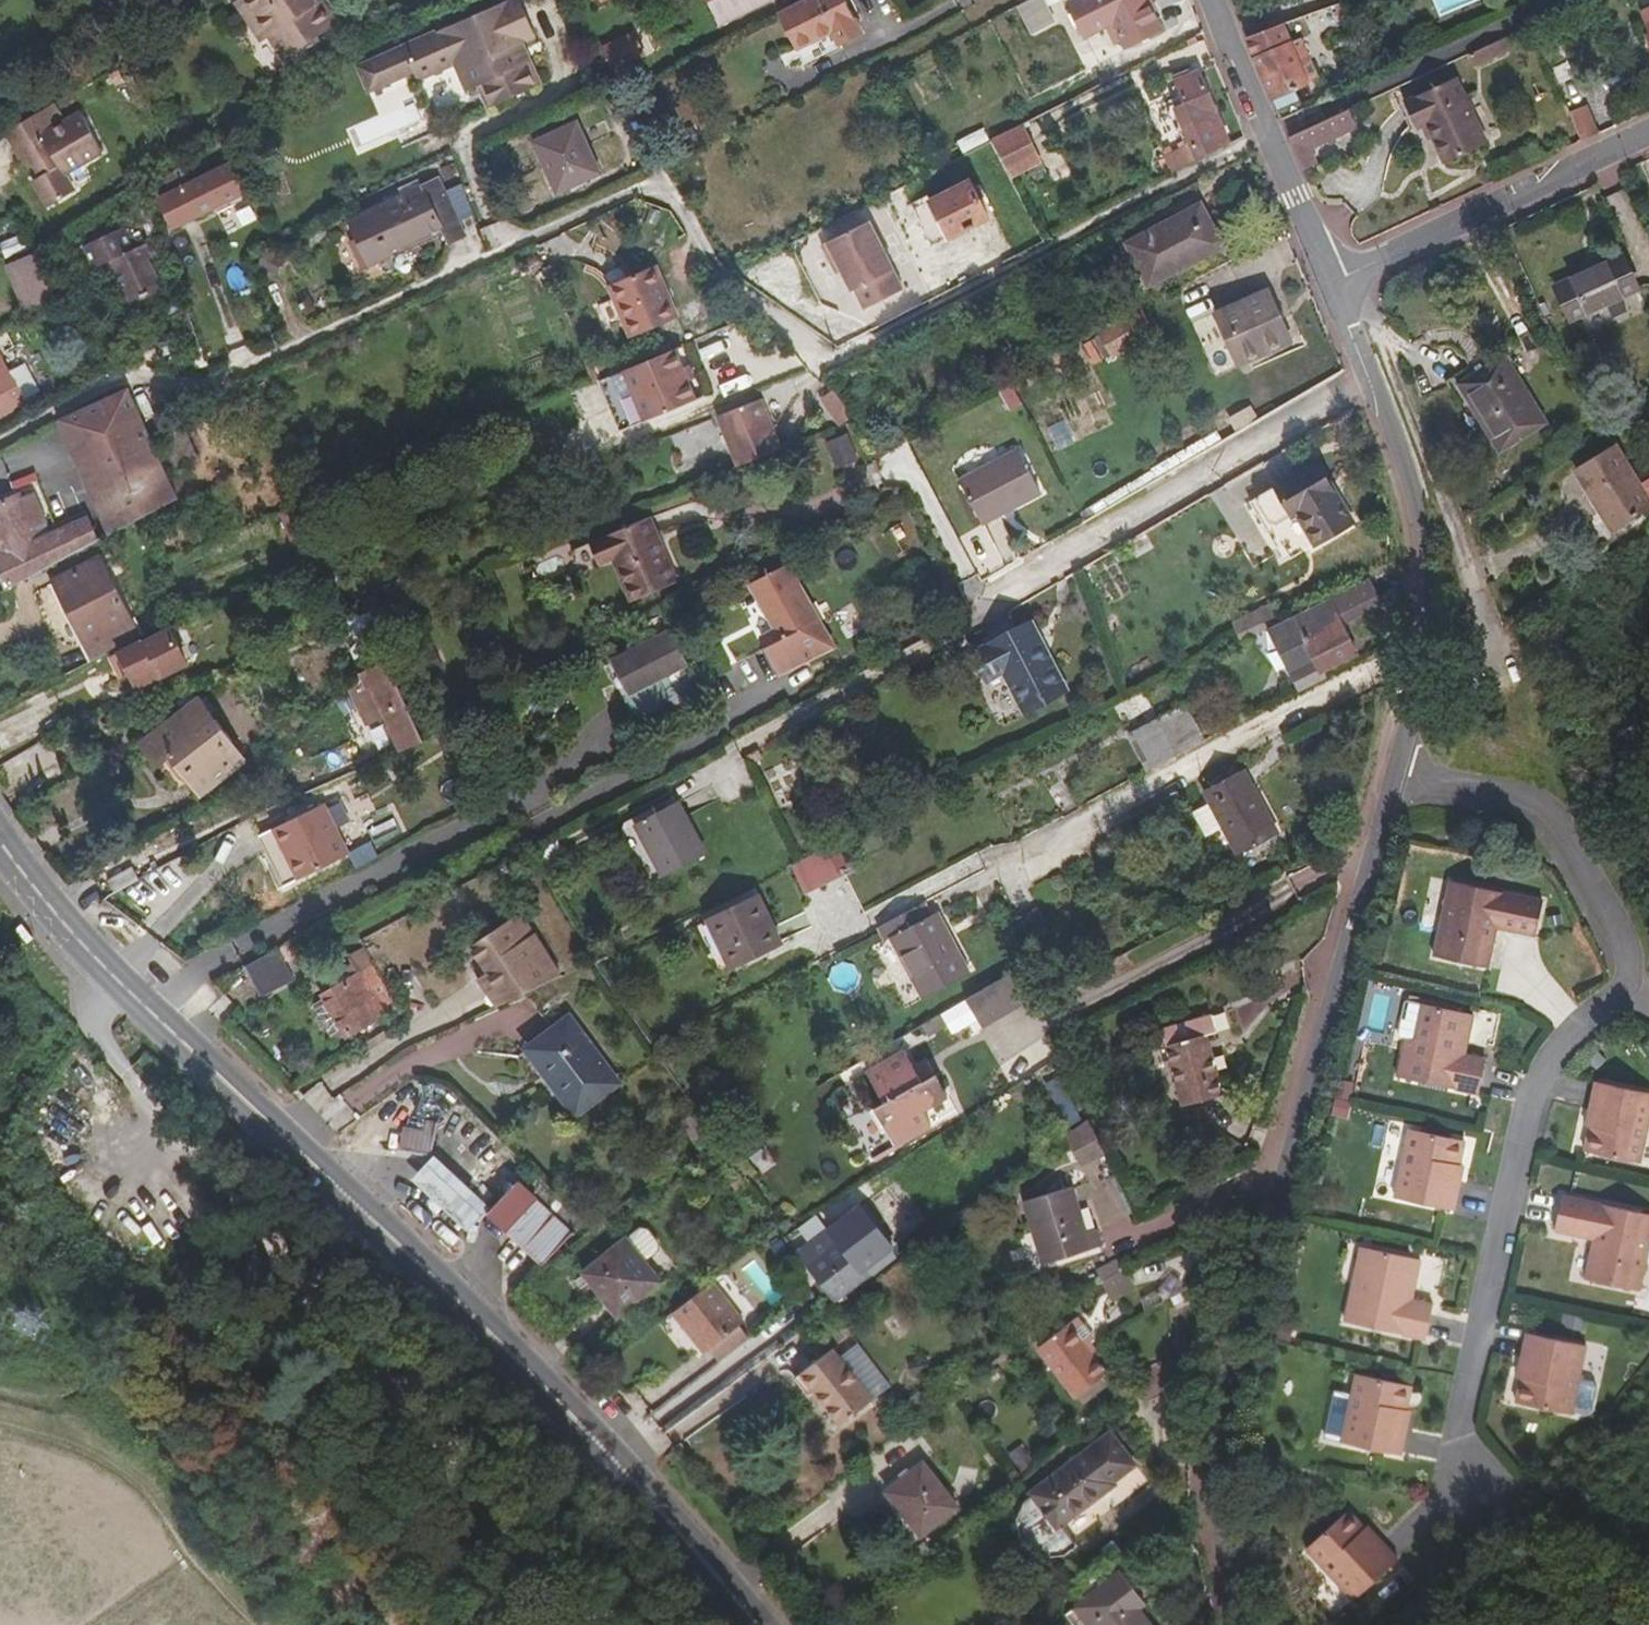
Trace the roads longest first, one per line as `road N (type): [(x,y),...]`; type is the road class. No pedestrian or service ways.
road 1 (primary): [(752,1624),(483,1327),(138,999),(0,843)]
road 2 (residential): [(1252,1624),(1221,1493),(1225,1389),(1382,779)]
road 3 (residential): [(1625,972),(1617,1011),(1568,1051),(1527,1112),(1457,1469),(1480,1514)]
road 4 (residential): [(1382,779),(1421,623),(1416,524),(1338,287)]
road 5 (residential): [(1648,138),(1338,287)]
road 6 (residential): [(1382,779),(1544,819),(1625,972)]
road 7 (residential): [(1338,287),(1213,0)]

